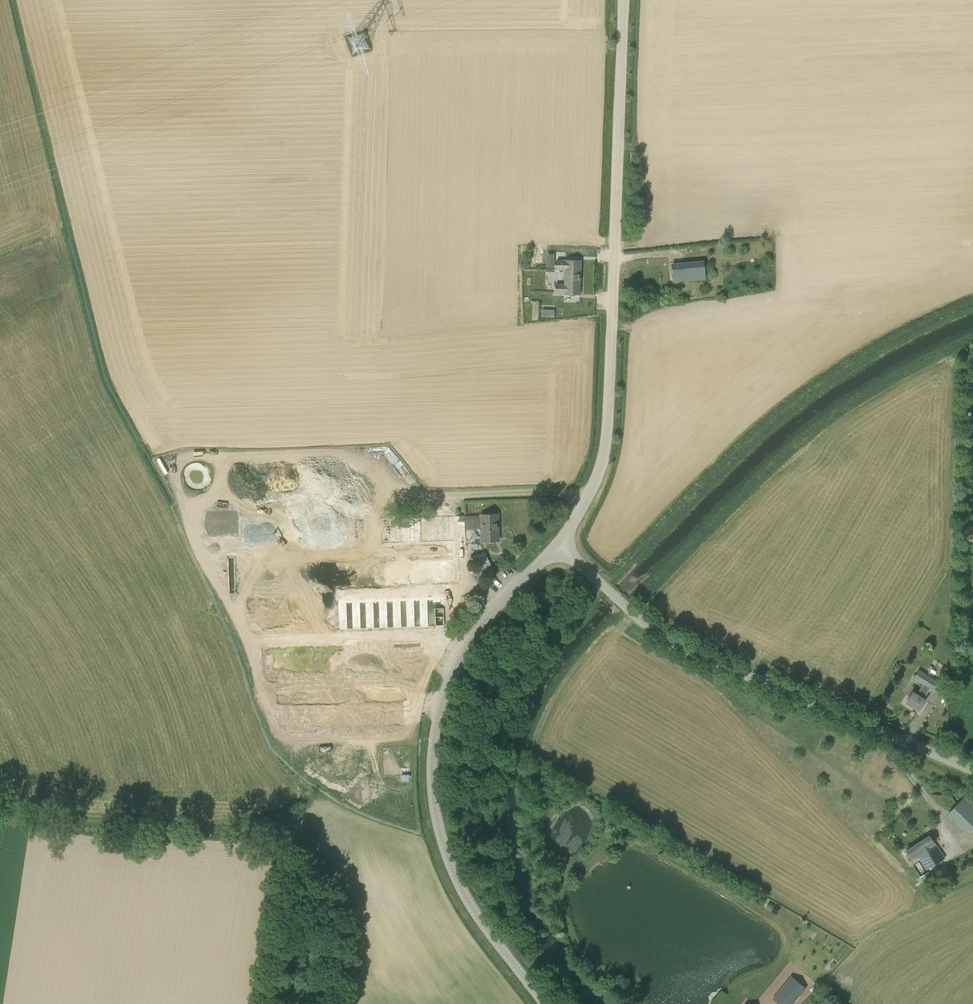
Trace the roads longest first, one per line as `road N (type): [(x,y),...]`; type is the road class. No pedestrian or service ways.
road 1 (tertiary): [(558,543),(605,456),(625,0)]
road 2 (tertiary): [(543,1003),(457,881),(432,776),(439,712),(461,651),(558,543)]
road 3 (tertiary): [(972,767),(682,646),(641,621),(558,543)]

